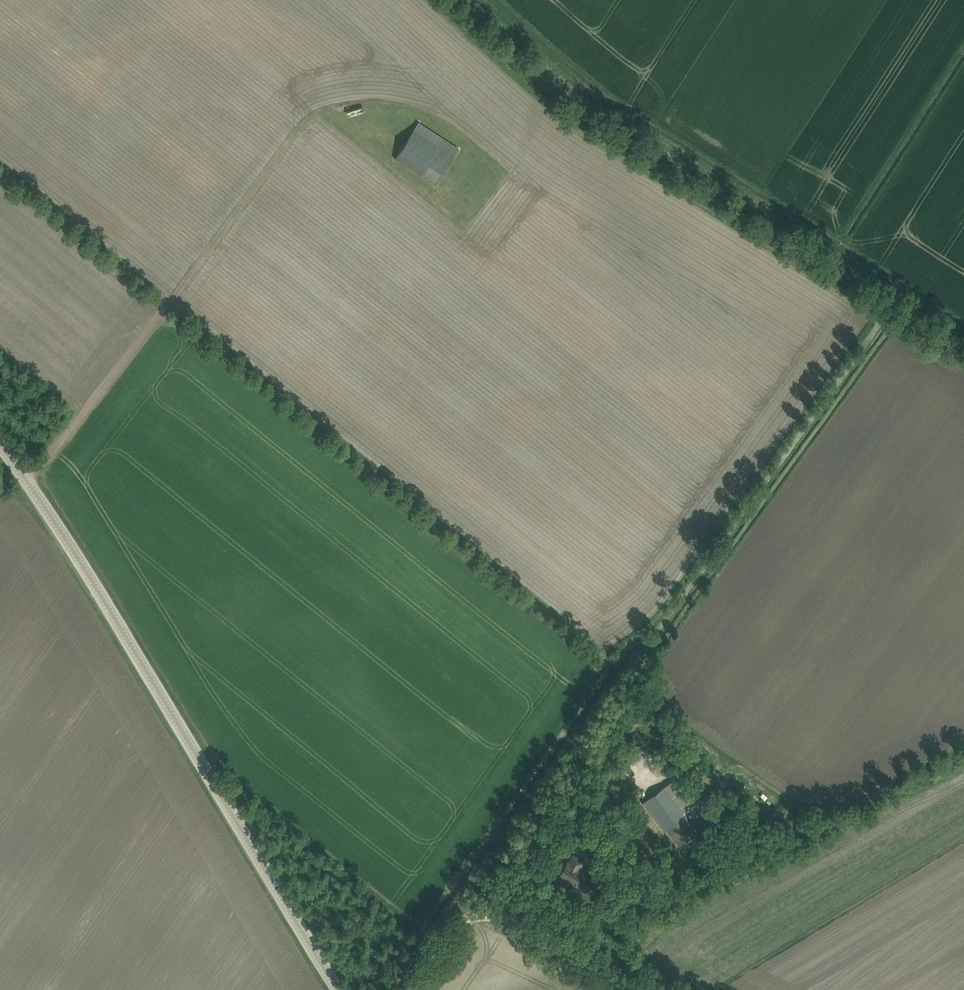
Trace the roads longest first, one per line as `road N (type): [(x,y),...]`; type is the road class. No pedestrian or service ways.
road 1 (tertiary): [(338,989),(0,442)]
road 2 (track): [(24,475),(54,457),(299,124),(332,116)]
road 3 (track): [(407,989),(455,925),(480,912),(653,989)]

